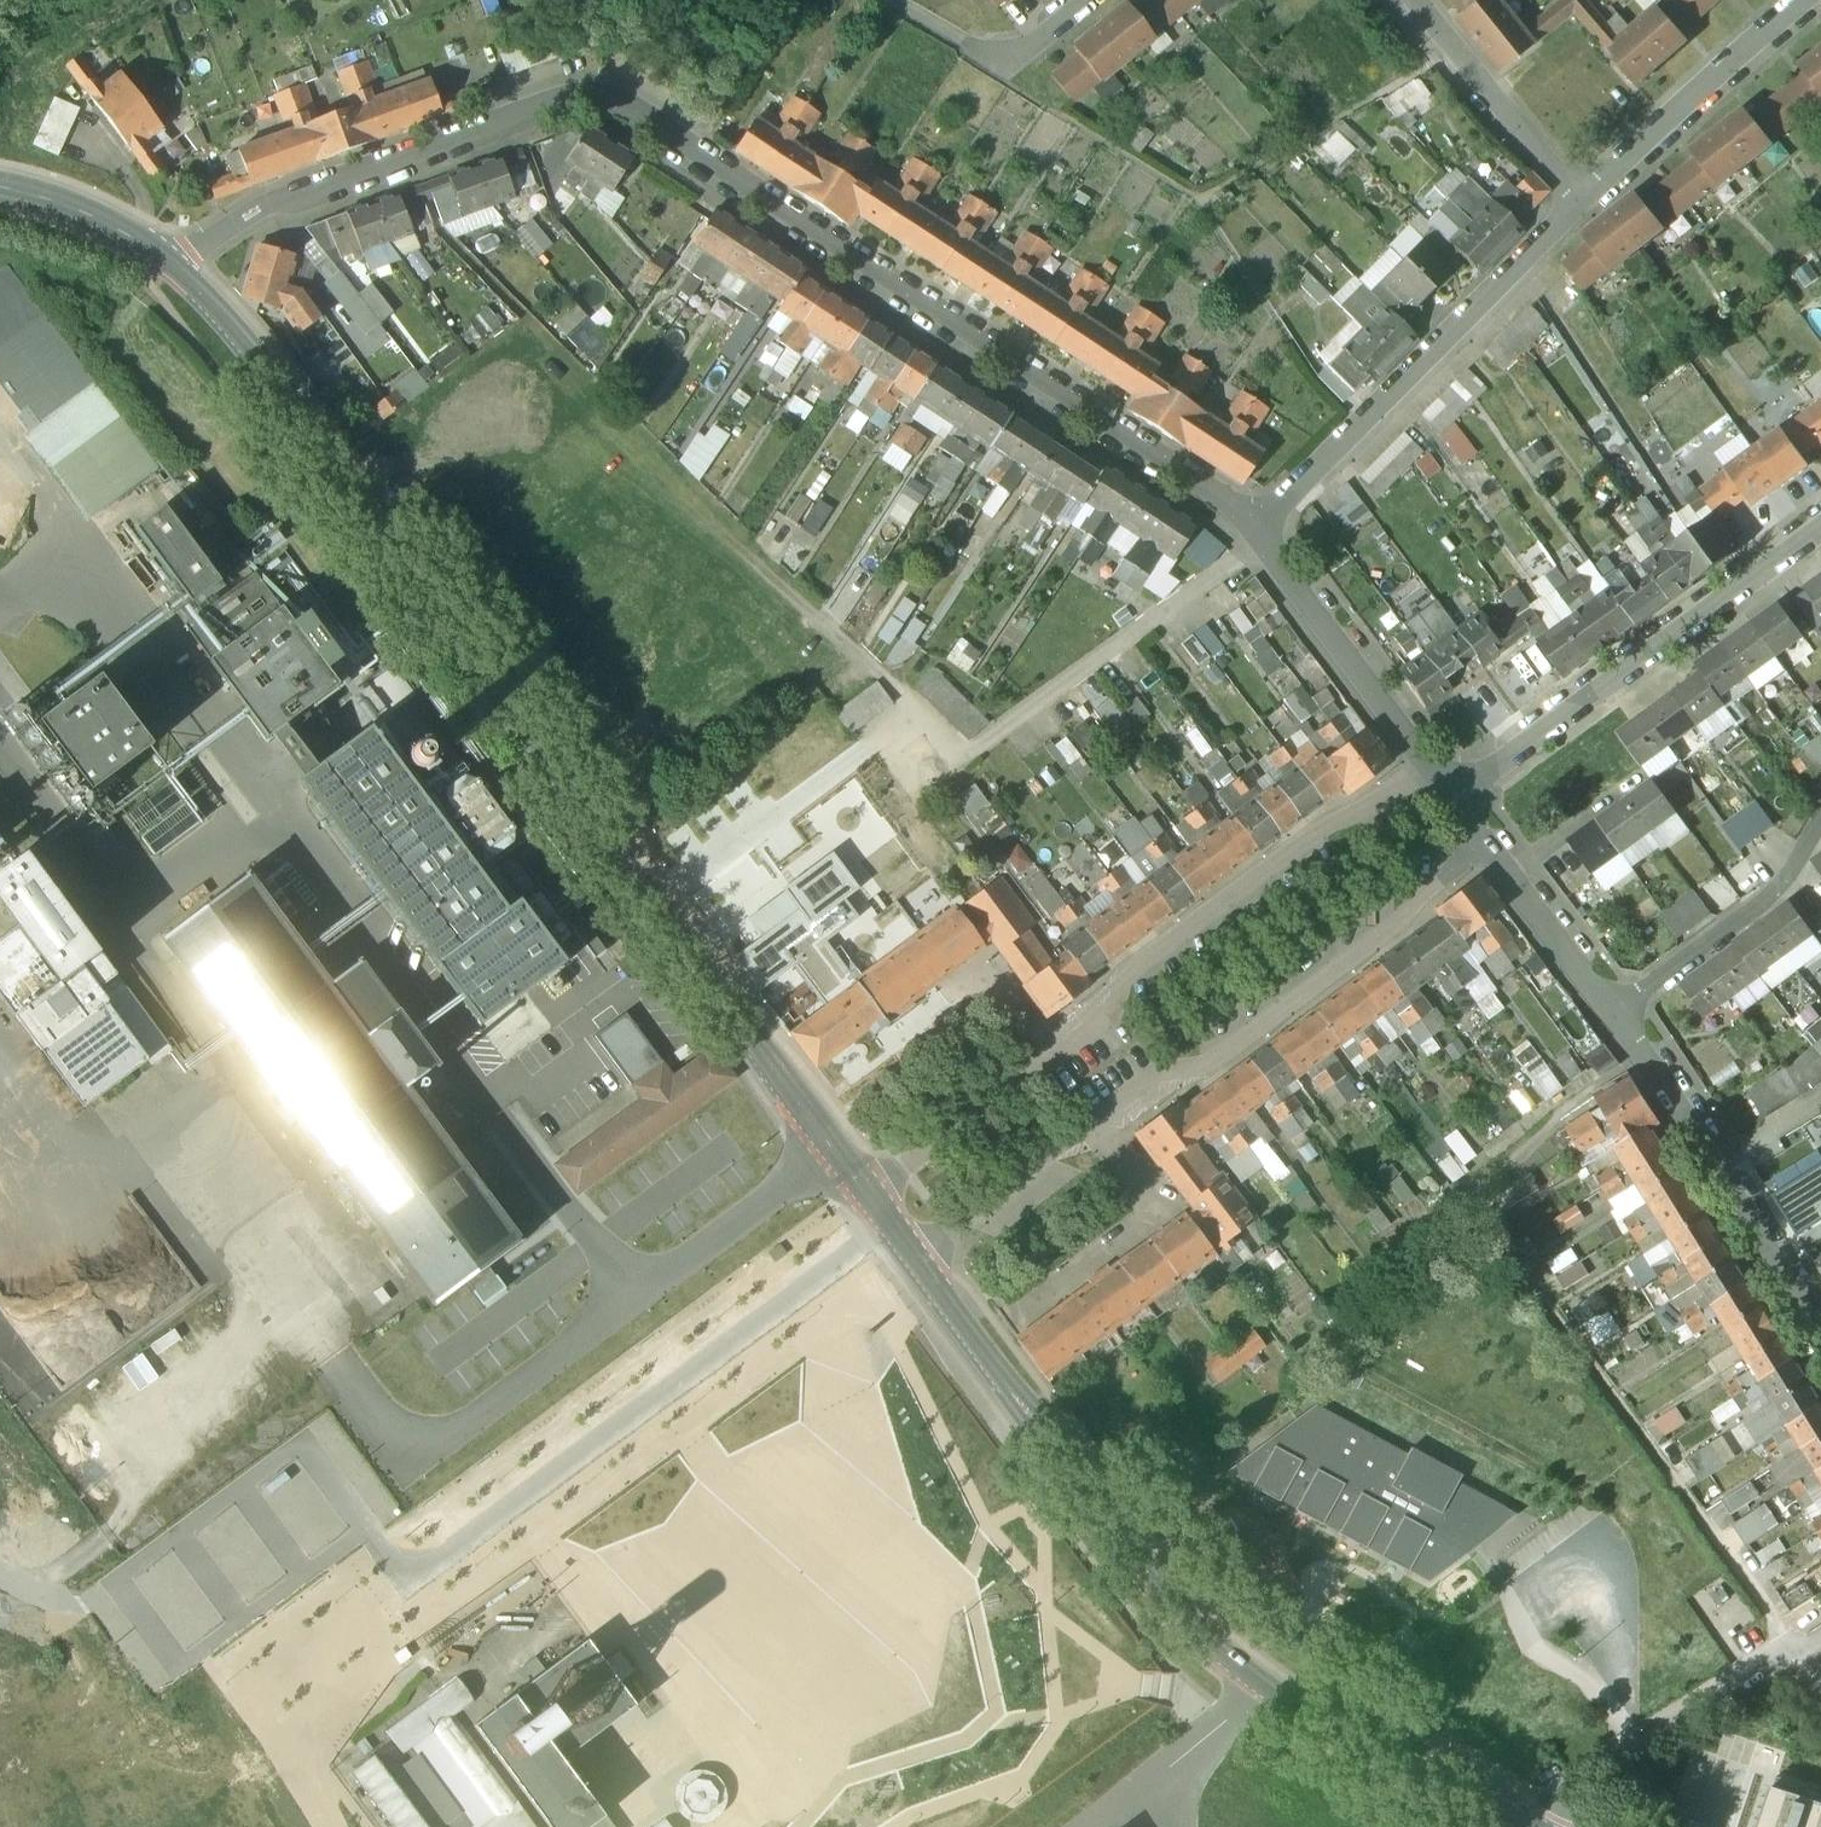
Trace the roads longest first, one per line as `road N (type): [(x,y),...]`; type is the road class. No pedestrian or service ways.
road 1 (tertiary): [(868,1194),(255,362),(169,260)]
road 2 (tertiary): [(1529,1826),(1319,1717),(1222,1651),(1145,1564),(915,1256)]
road 3 (residential): [(1427,758),(1131,971),(1091,1024),(868,1194)]
road 4 (residential): [(915,1256),(1104,1116),(1161,1083),(1208,1068),(1392,931),(1453,868),(1484,849)]
road 5 (residential): [(689,145),(1262,520)]
road 6 (residential): [(169,260),(257,216),(557,108),(592,102),(626,111),(689,145)]
road 7 (residential): [(1262,520),(1582,202)]
road 8 (residential): [(1459,802),(1820,533)]
road 9 (residential): [(1582,202),(1809,0)]
road 10 (residential): [(1262,520),(1427,758)]
road 11 (residential): [(1619,1015),(1784,880),(1820,820)]
road 12 (residential): [(1582,202),(1413,0)]
road 13 (residential): [(1088,0),(1008,64),(891,0)]
road 14 (residential): [(1484,849),(1619,1015)]
road 15 (residential): [(1718,1165),(1820,1332)]
road 16 (tertiary): [(169,260),(79,211),(0,188)]
road 17 (residential): [(1619,1015),(1718,1165)]
road 18 (residential): [(789,0),(689,145)]
road 19 (residential): [(1718,1165),(1820,1100)]

